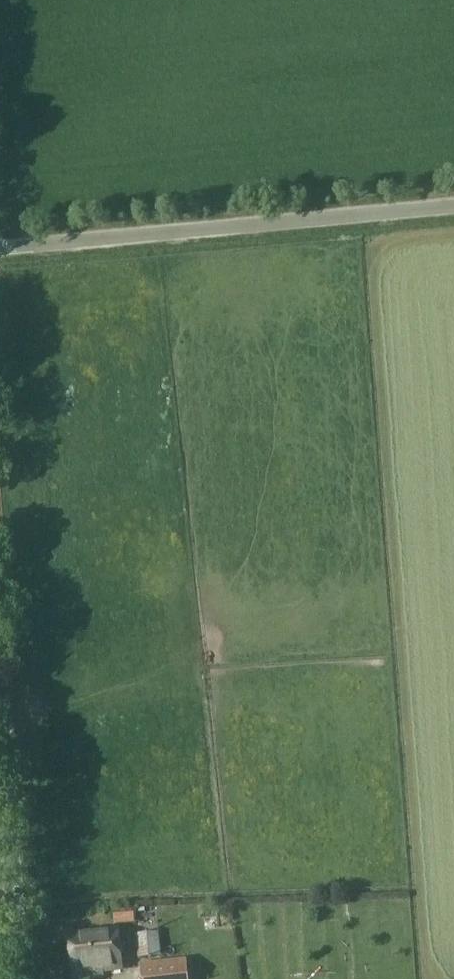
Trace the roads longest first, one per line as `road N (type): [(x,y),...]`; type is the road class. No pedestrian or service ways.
road 1 (unclassified): [(0,247),(453,205)]
road 2 (unclassified): [(22,978),(0,692)]

